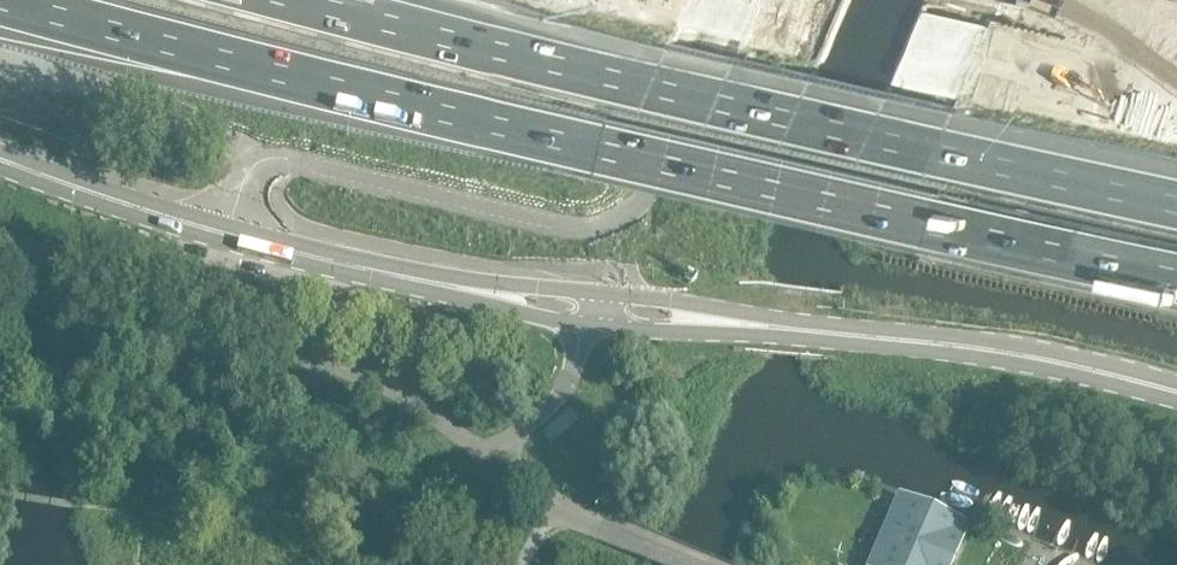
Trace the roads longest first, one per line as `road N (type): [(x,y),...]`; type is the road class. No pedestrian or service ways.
road 1 (motorway): [(20,0),(632,152),(1176,268)]
road 2 (motorway): [(1176,193),(330,0)]
road 3 (tertiary): [(458,287),(147,210),(0,155)]
road 4 (tertiary): [(1176,390),(975,347),(736,324)]
road 5 (motorway): [(1176,51),(905,0)]
road 6 (unclassified): [(490,454),(554,509),(682,564)]
road 7 (track): [(1026,0),(1107,37),(1176,91)]
road 8 (unclassified): [(490,454),(539,418),(594,325)]
road 9 (tertiary): [(605,295),(458,287)]
road 10 (tertiary): [(594,325),(670,331),(736,324)]
road 11 (tertiary): [(458,287),(527,315),(594,325)]
road 12 (tertiary): [(736,324),(675,301),(605,295)]

